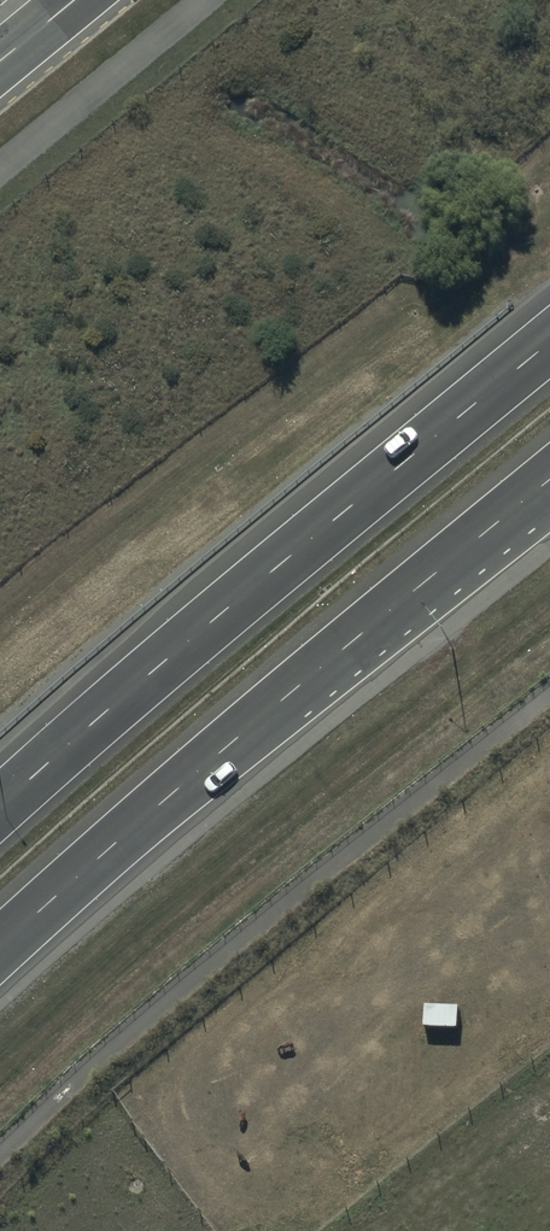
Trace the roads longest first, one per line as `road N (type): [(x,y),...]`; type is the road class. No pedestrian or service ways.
road 1 (motorway): [(549,480),(0,948)]
road 2 (motorway): [(0,808),(549,342)]

